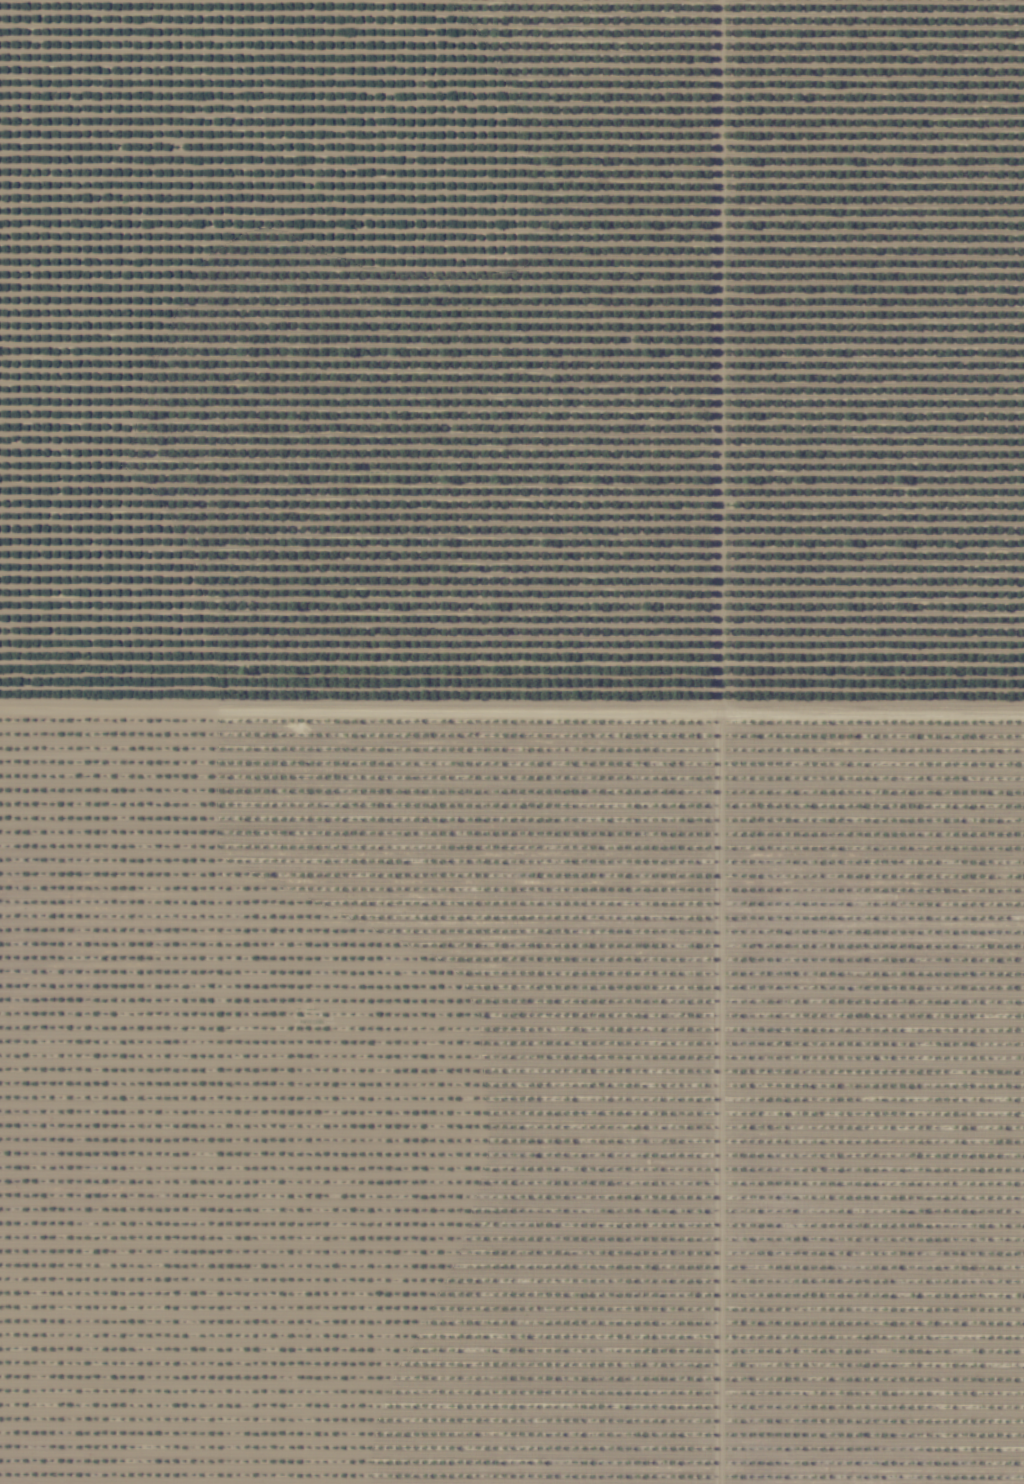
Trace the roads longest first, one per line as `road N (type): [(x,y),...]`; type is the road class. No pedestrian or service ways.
road 1 (residential): [(1023,710),(0,709)]

